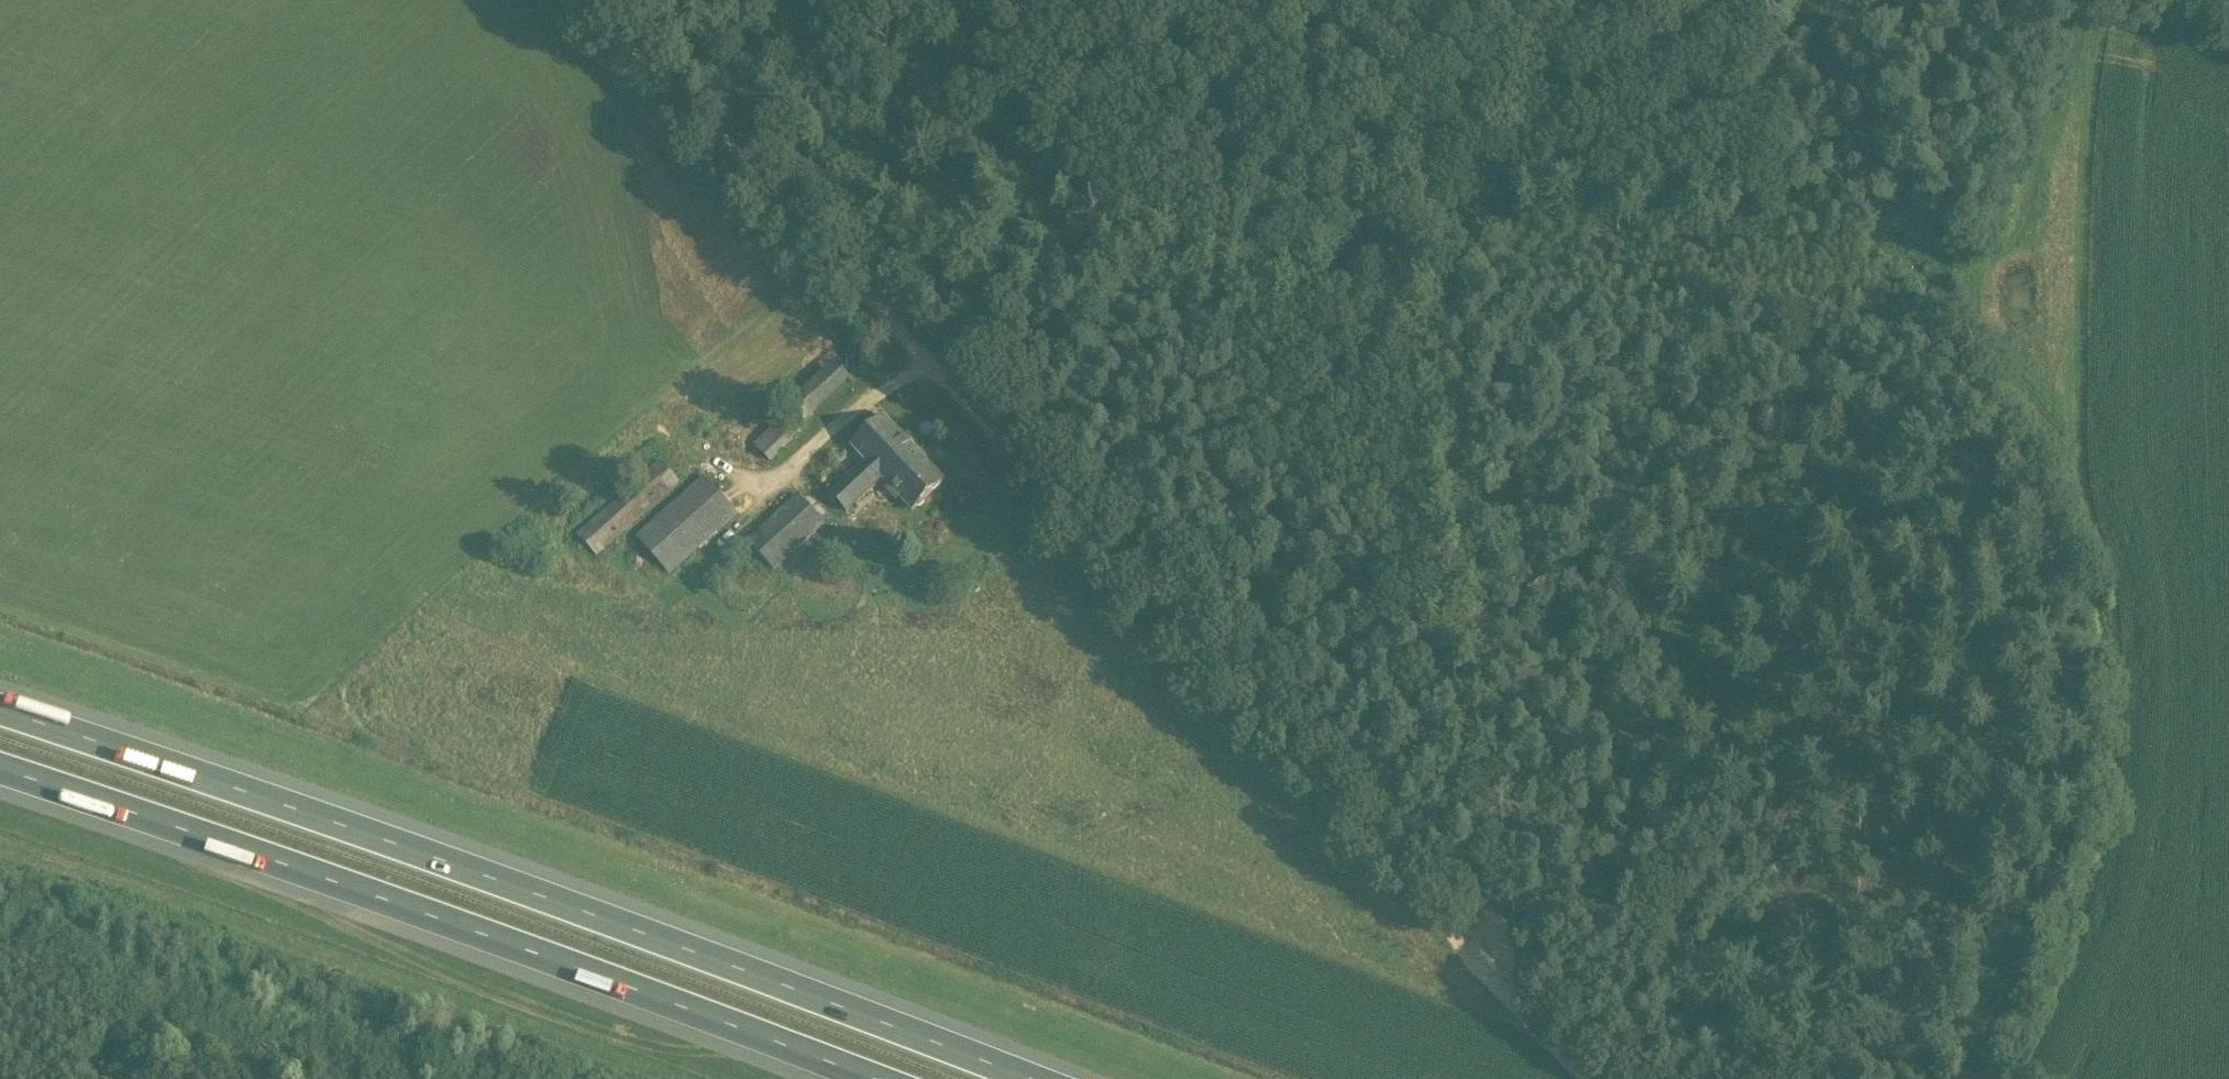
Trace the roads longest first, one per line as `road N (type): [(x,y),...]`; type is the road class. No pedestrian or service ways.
road 1 (track): [(588,0),(1481,964)]
road 2 (motorway): [(1031,1078),(751,969),(0,710)]
road 3 (motorway): [(0,771),(874,1078)]
road 4 (track): [(1481,964),(1596,1078)]

